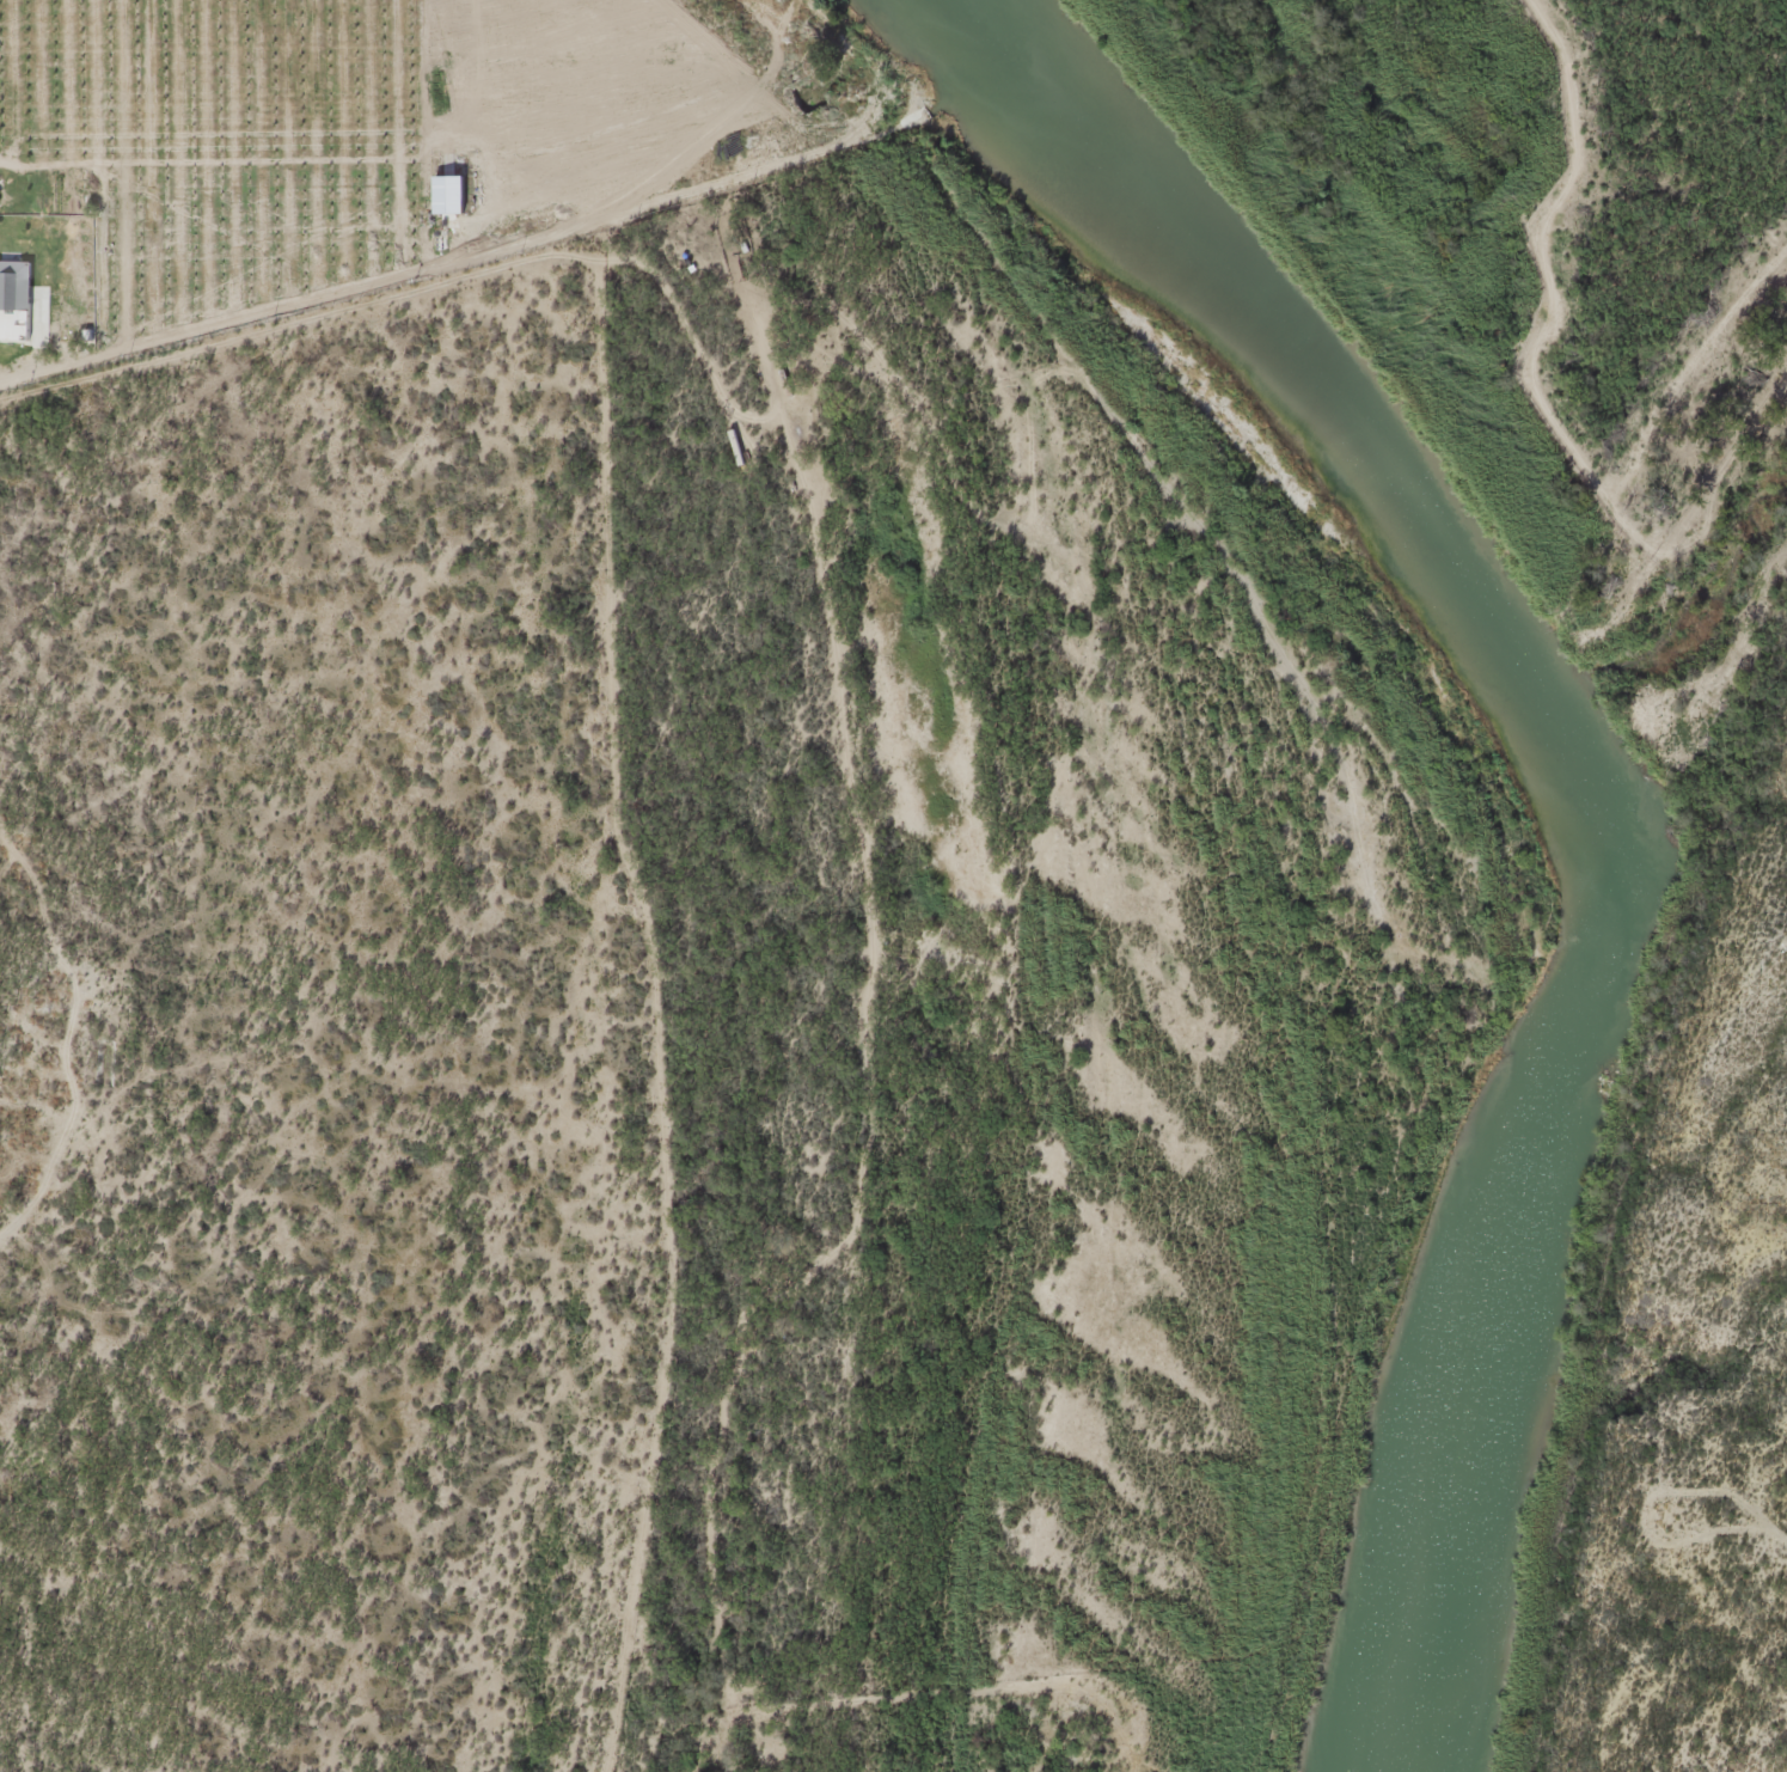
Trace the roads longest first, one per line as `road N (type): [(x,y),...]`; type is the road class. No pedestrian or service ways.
road 1 (track): [(1786,1537),(1665,1535)]

